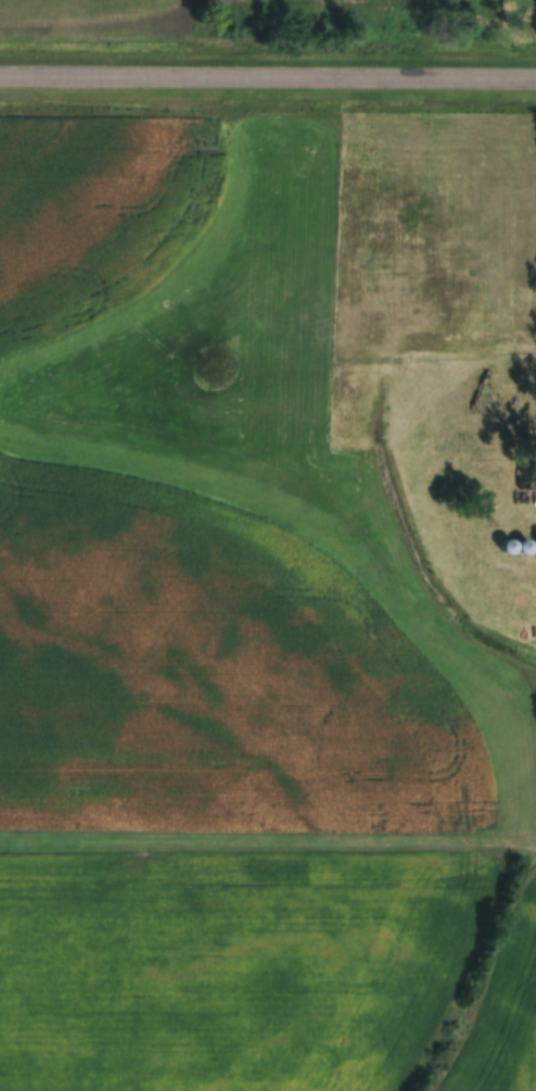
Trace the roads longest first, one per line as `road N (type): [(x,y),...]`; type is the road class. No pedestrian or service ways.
road 1 (residential): [(535,83),(0,77)]

